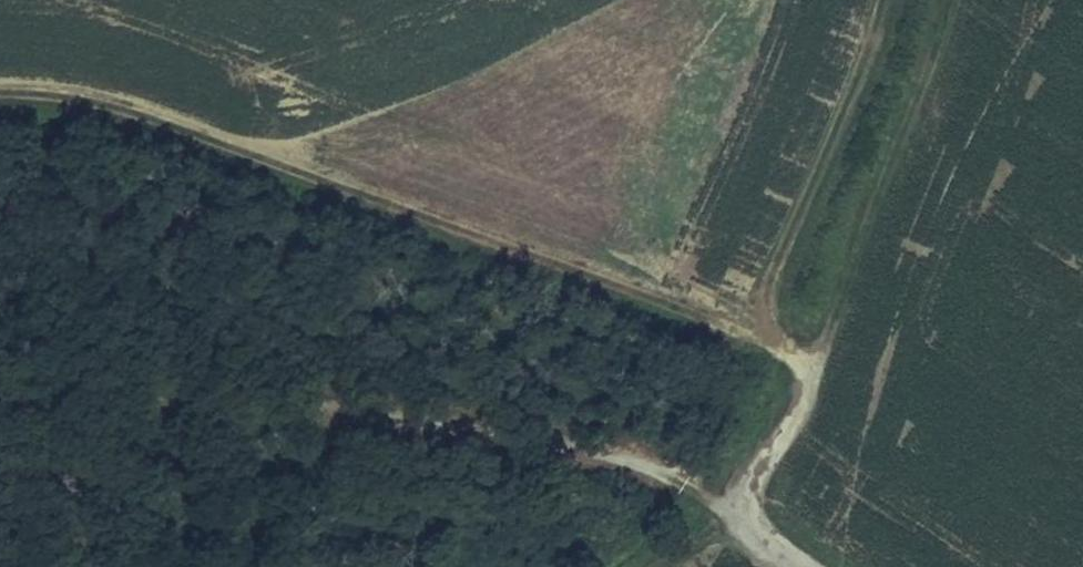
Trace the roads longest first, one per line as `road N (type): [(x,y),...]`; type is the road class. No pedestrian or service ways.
road 1 (track): [(745,336),(178,120),(93,102),(0,95)]
road 2 (track): [(664,566),(735,515),(809,401),(808,373),(790,355),(745,336),(840,128),(877,0)]
road 3 (track): [(0,414),(98,394),(351,414),(500,434),(675,476)]
road 4 (track): [(808,373),(948,0)]
road 5 (unclassified): [(675,476),(801,566)]

